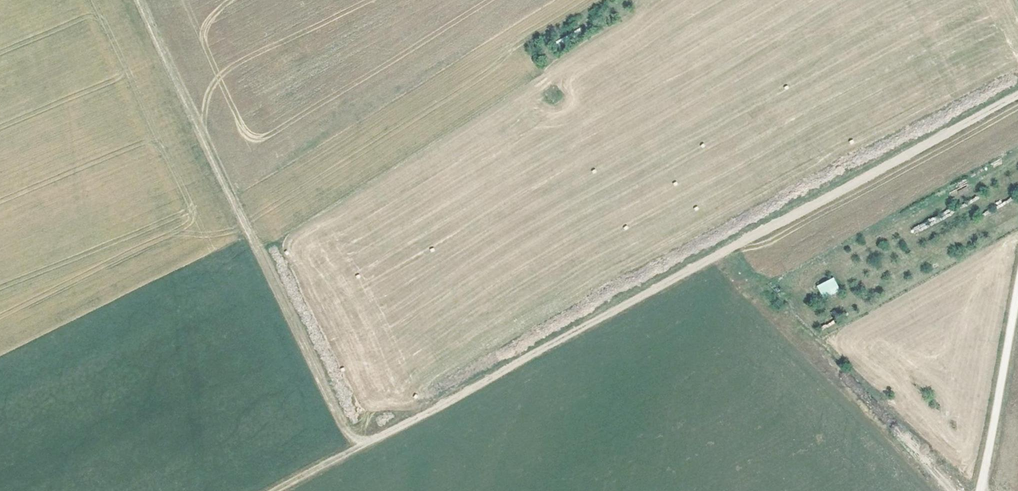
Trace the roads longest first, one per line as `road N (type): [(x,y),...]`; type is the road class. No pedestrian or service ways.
road 1 (track): [(1017,93),(274,490)]
road 2 (track): [(355,448),(143,0)]
road 3 (track): [(1017,287),(974,490)]

